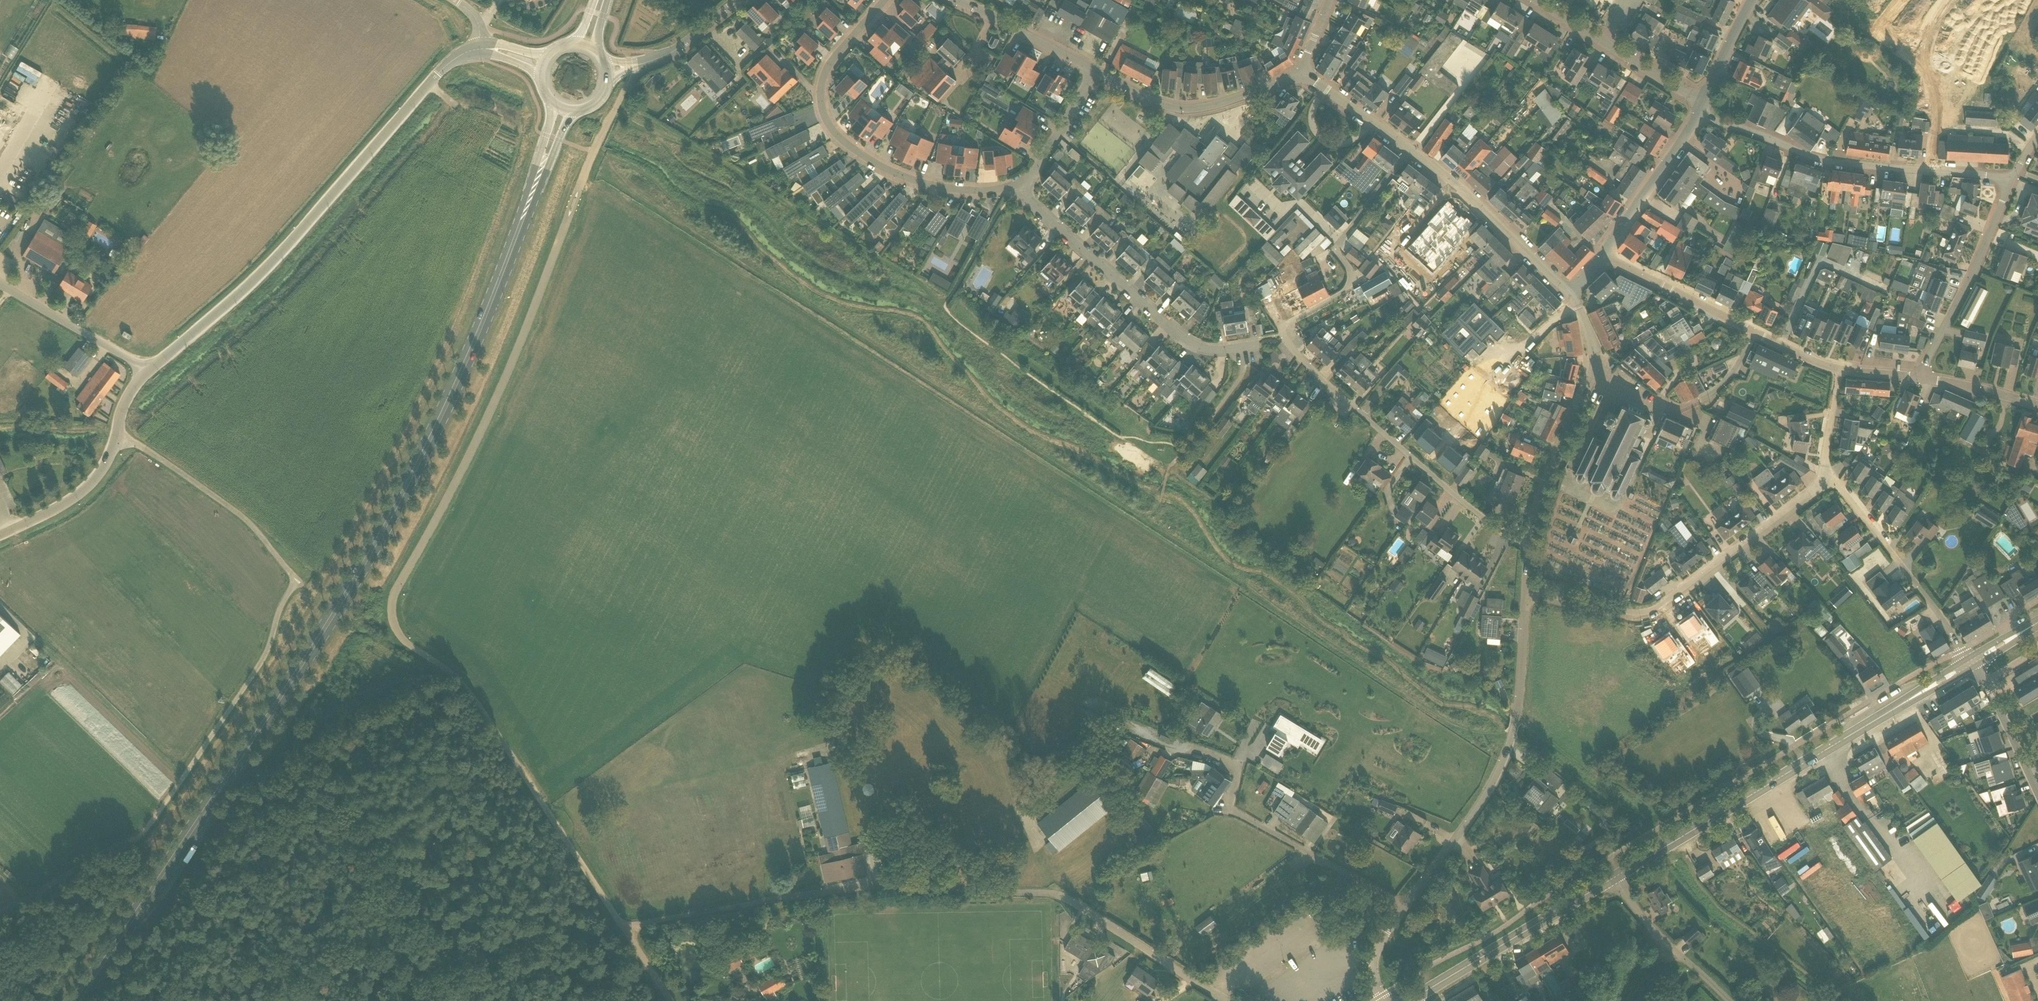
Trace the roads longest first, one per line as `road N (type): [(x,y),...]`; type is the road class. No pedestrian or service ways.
road 1 (primary): [(77,1000),(374,550),(469,360),(507,260)]
road 2 (unclassified): [(622,928),(483,709),(400,634),(391,607),(493,408),(570,215)]
road 3 (unclassified): [(1231,1000),(1046,892),(798,895),(622,928)]
road 4 (unclassified): [(128,843),(151,825),(266,654),(294,584),(245,519),(167,463),(116,438)]
road 5 (unclassified): [(147,374),(292,241),(441,71),(483,49)]
road 6 (tertiary): [(1614,877),(1974,661)]
road 7 (track): [(945,306),(732,168),(613,113)]
road 8 (residential): [(1526,594),(1645,615),(1820,488),(1823,467)]
road 9 (residential): [(884,0),(828,65),(821,101),(827,122),(844,143),(920,183),(1012,187)]
road 10 (residential): [(1405,906),(1498,772),(1515,719),(1526,594)]
road 11 (track): [(622,928),(299,1000)]
road 12 (residential): [(2011,179),(1821,160),(1696,115)]
road 13 (residential): [(1530,543),(1451,493),(1284,335)]
road 14 (residential): [(1258,345),(1210,349),(1183,338),(1012,187)]
road 15 (residential): [(1974,661),(1823,467)]
road 16 (residential): [(1405,906),(1230,809),(1239,766)]
road 17 (tertiary): [(1409,1000),(1614,877)]
road 18 (residential): [(1302,72),(1191,110),(1152,101),(1094,72)]
road 19 (residential): [(1922,377),(2011,179)]
road 20 (residential): [(1570,293),(1410,149)]
road 21 (residential): [(1756,333),(1737,373),(1716,393),(1674,410),(1596,373)]
road 22 (residential): [(1702,103),(1537,0)]
road 23 (residential): [(1530,543),(1543,489),(1596,373)]
road 24 (unclassified): [(147,374),(0,284)]
road 25 (residential): [(1756,333),(1603,257)]
road 26 (unclassified): [(1730,1000),(1645,922),(1614,877)]
road 27 (residential): [(1603,257),(1696,115)]
road 28 (primary): [(554,104),(507,260)]
road 29 (primary): [(507,260),(572,111)]
road 30 (unclassified): [(0,536),(89,486),(116,438)]
road 31 (residential): [(1094,72),(959,1)]
road 32 (unclassified): [(2037,797),(1974,661)]
road 33 (track): [(0,907),(128,843)]
road 34 (residential): [(1012,187),(1036,169),(1094,72)]
road 35 (unclassified): [(579,192),(630,67)]
road 36 (residential): [(1410,149),(1302,72)]
road 37 (unknown): [(1907,0),(1885,30),(1910,50),(1944,0)]
road 38 (unknown): [(1933,171),(1936,99),(1910,50)]
road 39 (residential): [(1334,249),(1410,149)]

